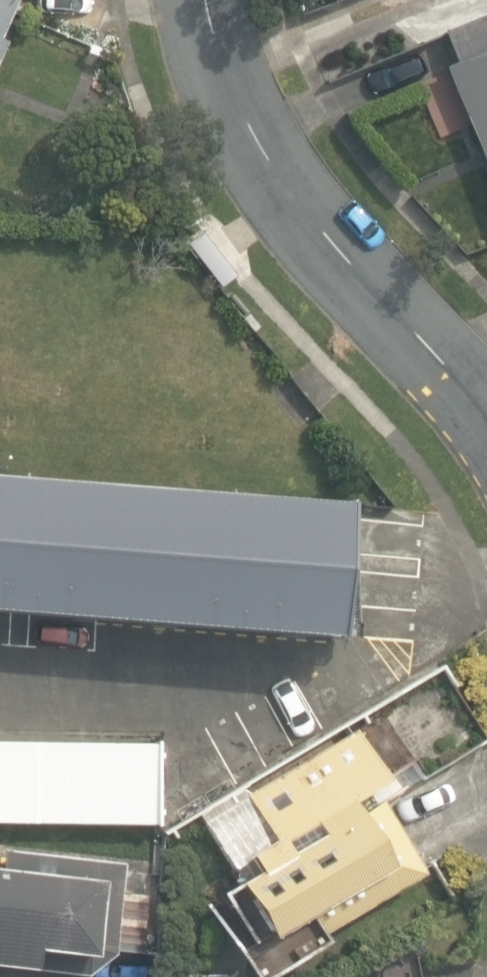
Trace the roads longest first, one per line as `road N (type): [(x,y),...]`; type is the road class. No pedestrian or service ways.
road 1 (residential): [(486,418),(296,202),(222,71),(206,0)]

